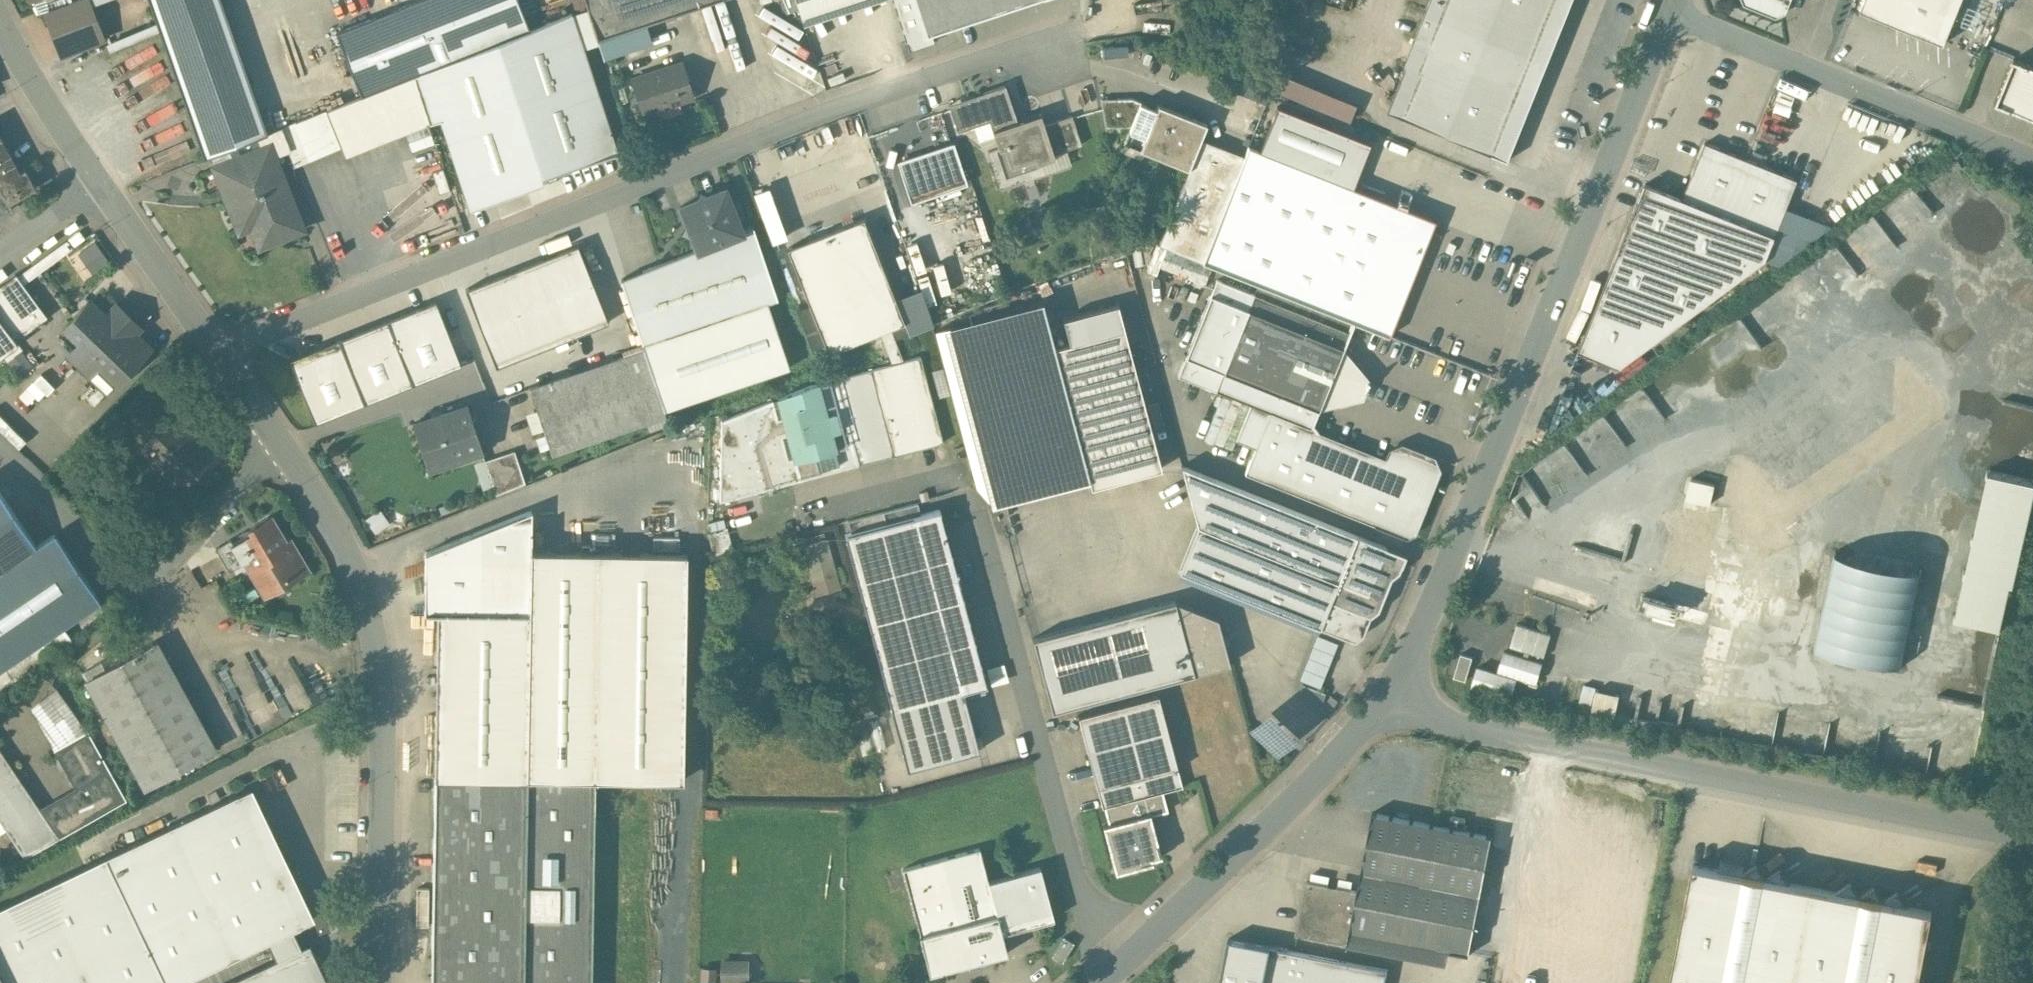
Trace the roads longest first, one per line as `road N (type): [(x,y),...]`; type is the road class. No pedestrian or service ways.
road 1 (residential): [(217,349),(892,89),(1000,54),(1054,54)]
road 2 (residential): [(1672,14),(1419,633),(1389,688)]
road 3 (residential): [(1389,688),(1446,723),(2032,835)]
road 4 (tertiary): [(381,982),(386,720),(375,633),(339,535),(284,446)]
road 5 (residential): [(1107,974),(970,500)]
road 6 (residential): [(1389,688),(1311,786),(1107,974)]
road 7 (residential): [(0,447),(145,584),(284,446)]
road 8 (unclassified): [(1672,14),(2032,162)]
road 9 (tertiary): [(217,349),(96,182)]
road 10 (tertiary): [(96,182),(0,23)]
road 11 (residential): [(96,182),(0,256)]

